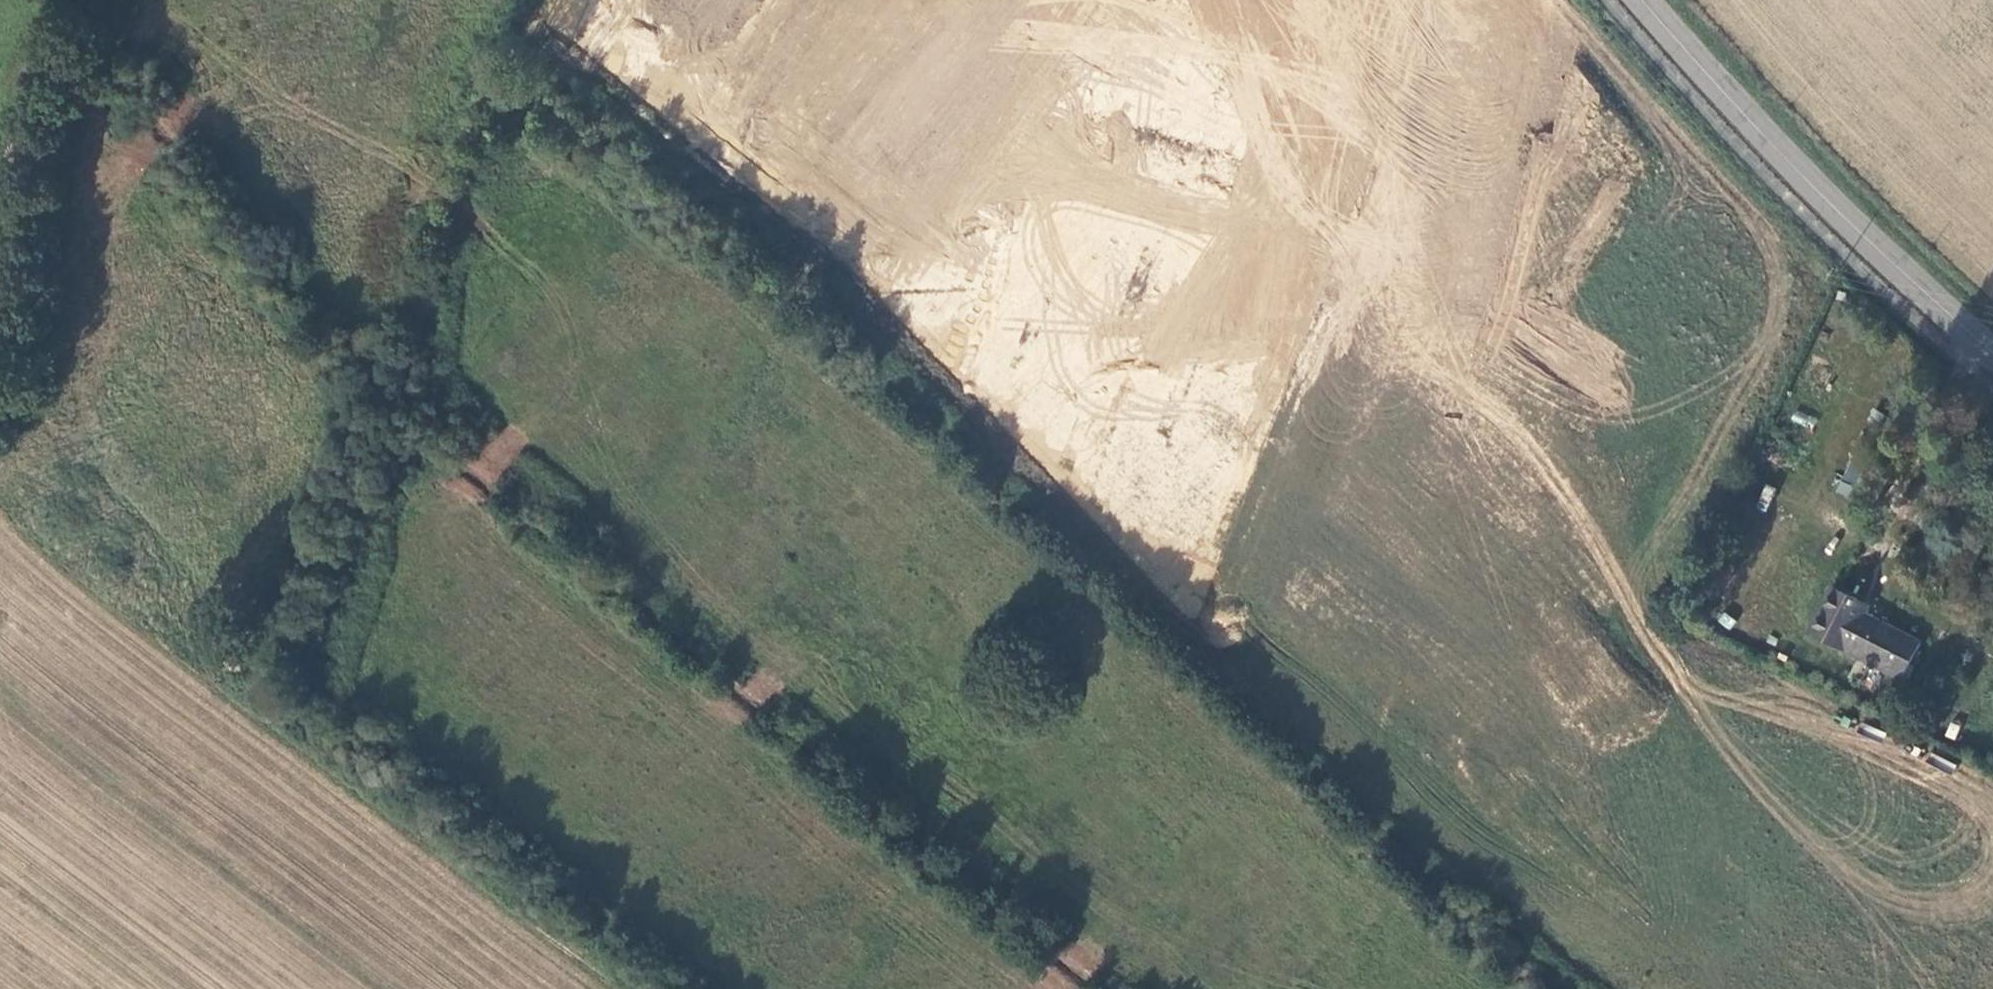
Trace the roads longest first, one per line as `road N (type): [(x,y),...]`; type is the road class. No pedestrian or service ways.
road 1 (secondary): [(1992,354),(1806,182),(1642,0)]

